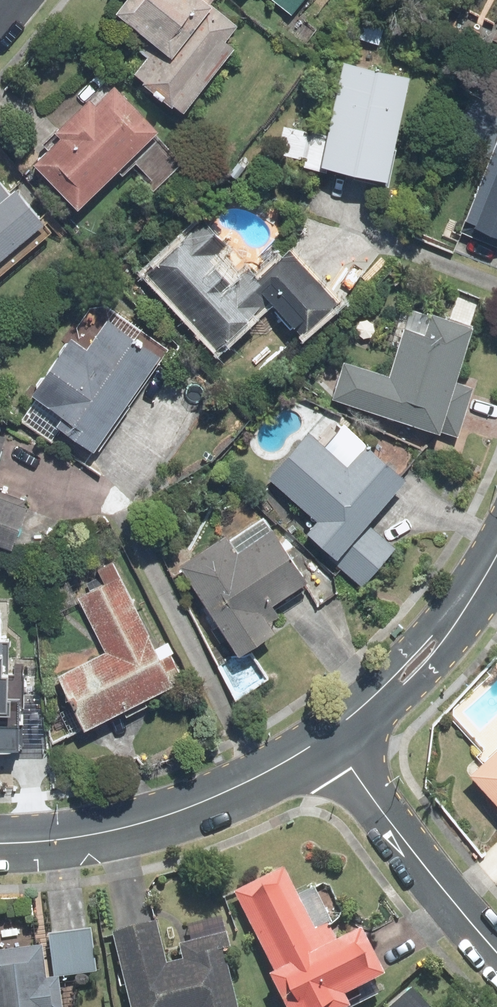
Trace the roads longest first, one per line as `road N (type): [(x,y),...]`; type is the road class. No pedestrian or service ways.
road 1 (residential): [(0,841),(171,817),(331,742)]
road 2 (residential): [(496,955),(331,742)]
road 3 (residential): [(331,742),(435,649),(496,553)]

